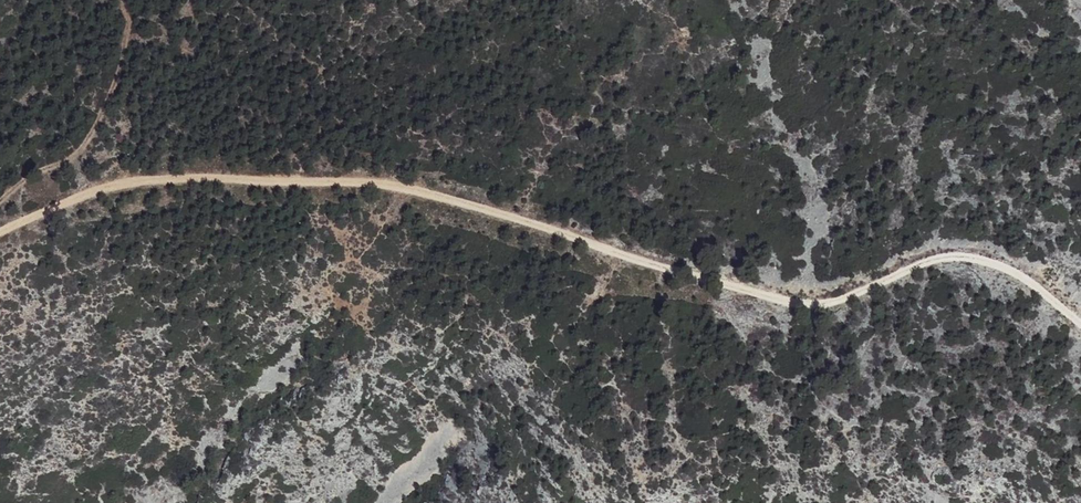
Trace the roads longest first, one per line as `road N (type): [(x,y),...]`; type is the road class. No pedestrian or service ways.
road 1 (track): [(1080,324),(988,260),(924,265),(856,301),(787,305),(710,276),(365,181),(159,183),(102,191),(0,230)]

